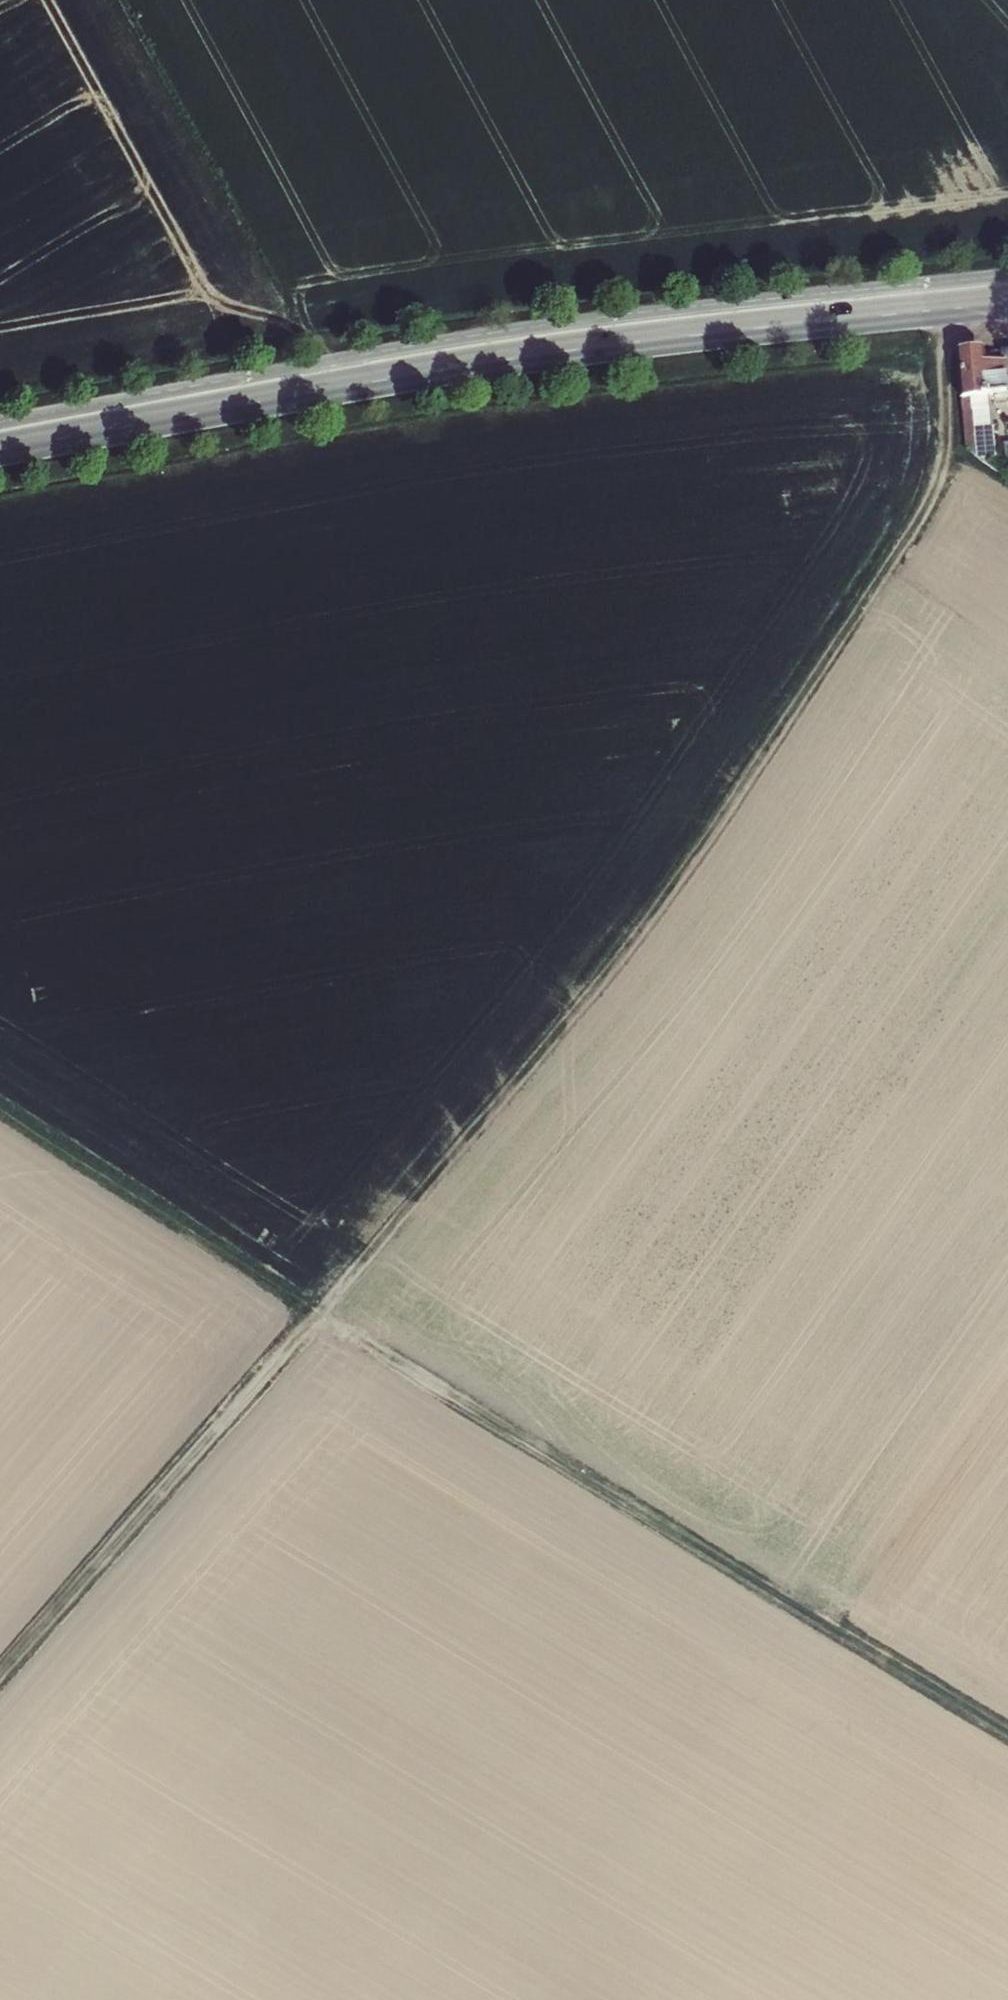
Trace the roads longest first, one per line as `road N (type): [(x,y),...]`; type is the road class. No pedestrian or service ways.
road 1 (track): [(0,1674),(633,931),(927,509),(944,445),(945,310)]
road 2 (track): [(0,1098),(1007,1724)]
road 3 (primary): [(0,450),(557,352),(1007,304)]

